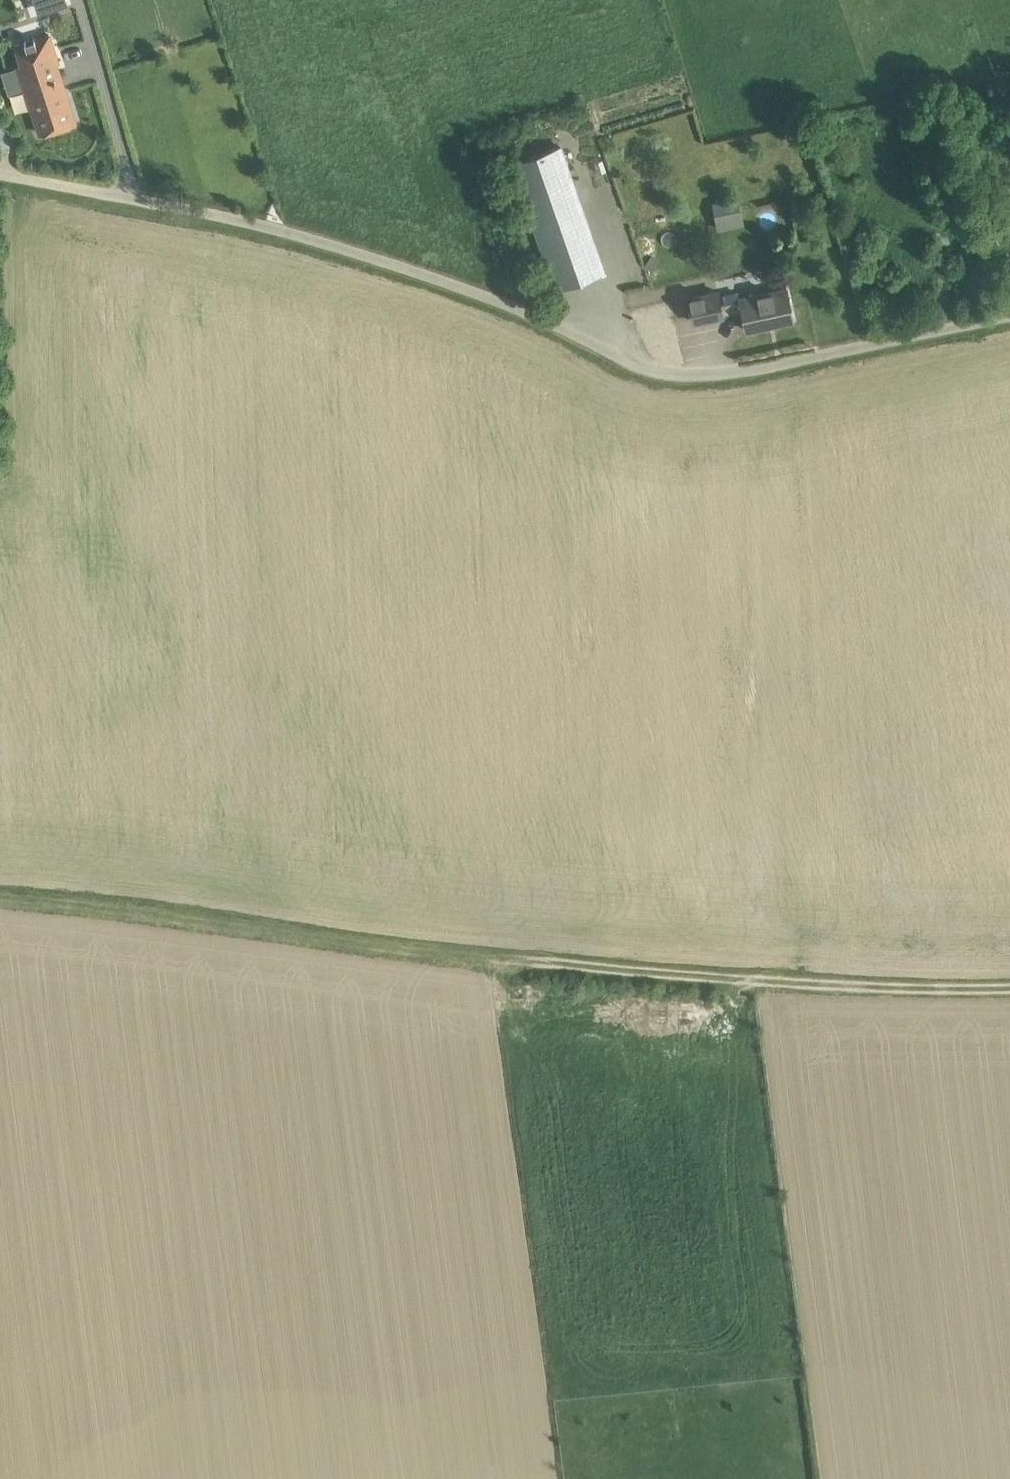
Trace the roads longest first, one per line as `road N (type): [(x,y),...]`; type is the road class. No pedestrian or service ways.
road 1 (unclassified): [(1009,300),(705,367),(660,359),(544,297),(444,262),(211,202),(0,163)]
road 2 (track): [(0,899),(785,980),(1009,984)]

